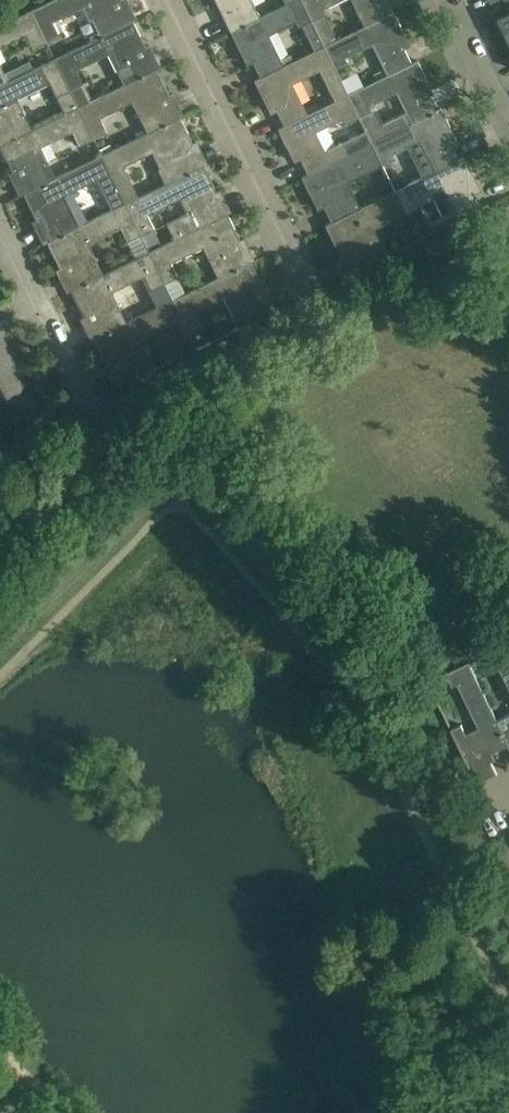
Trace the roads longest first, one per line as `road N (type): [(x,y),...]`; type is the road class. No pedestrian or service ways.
road 1 (residential): [(315,308),(103,411),(0,218)]
road 2 (residential): [(171,0),(315,308)]
road 3 (residential): [(508,130),(445,0)]

